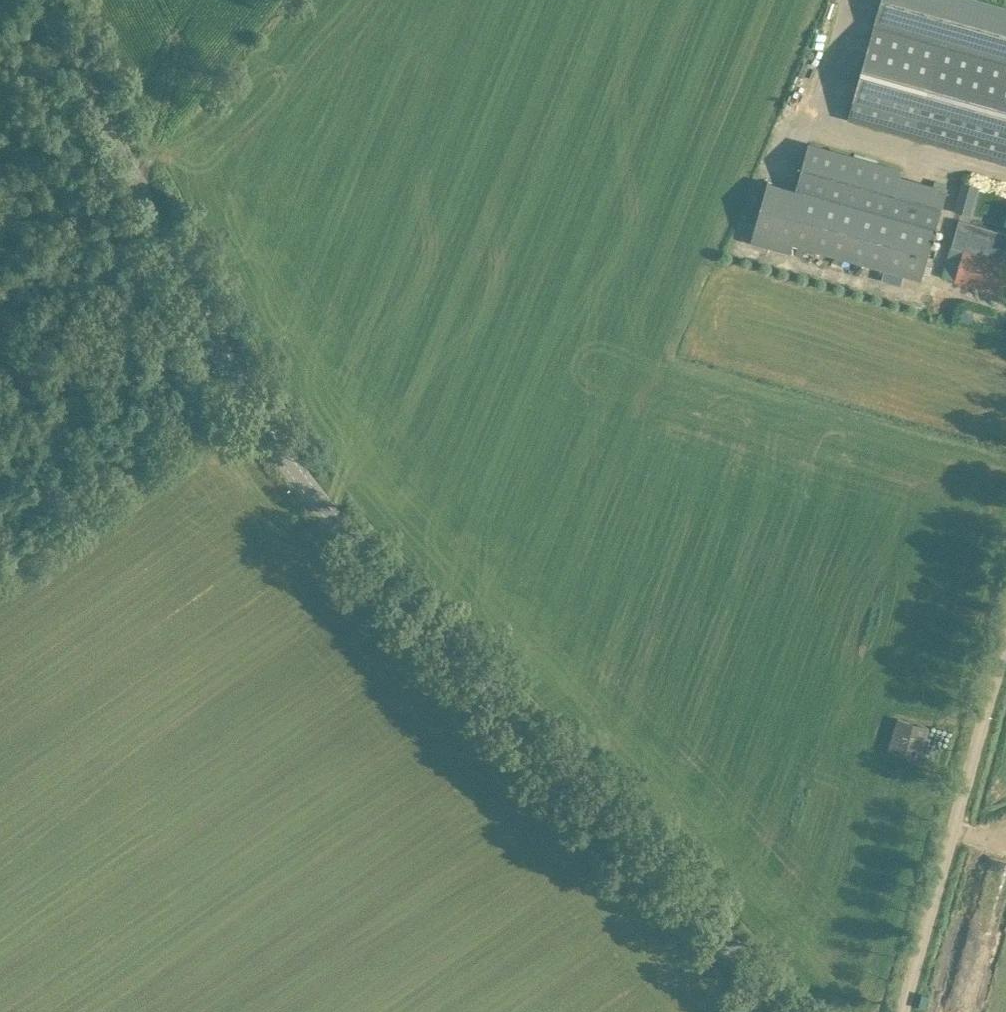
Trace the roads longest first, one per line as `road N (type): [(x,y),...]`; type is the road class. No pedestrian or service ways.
road 1 (tertiary): [(796,1011),(325,509),(269,436),(44,0)]
road 2 (unclassified): [(901,1011),(1005,633)]
road 3 (track): [(256,0),(125,164)]
road 4 (track): [(209,328),(0,337)]

